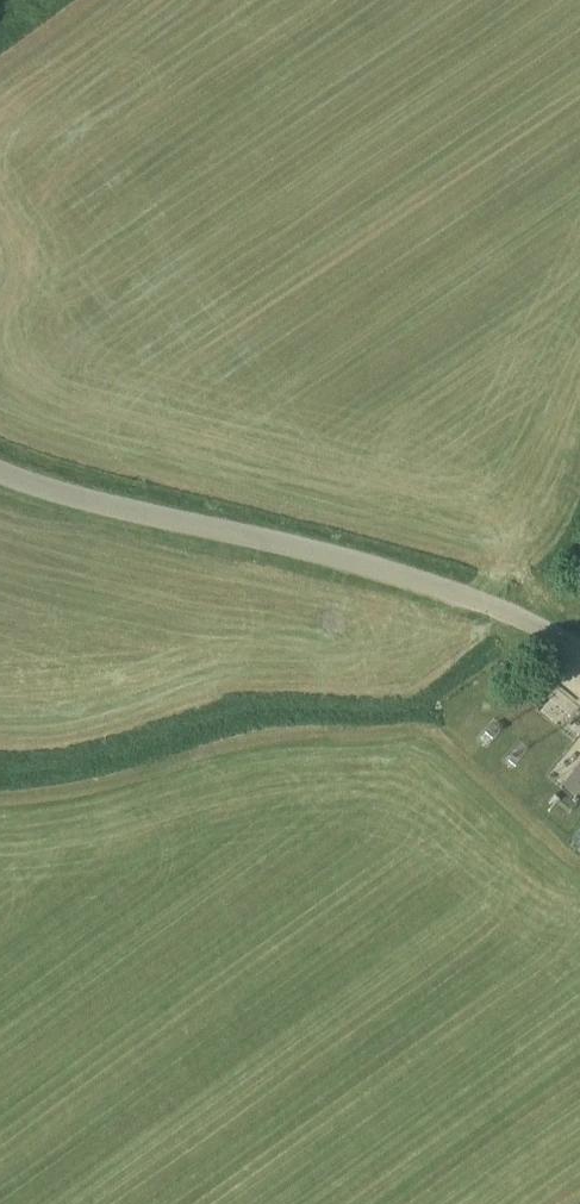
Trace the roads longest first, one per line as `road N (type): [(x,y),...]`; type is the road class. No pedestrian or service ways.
road 1 (residential): [(579,652),(477,590),(97,505),(0,475)]

